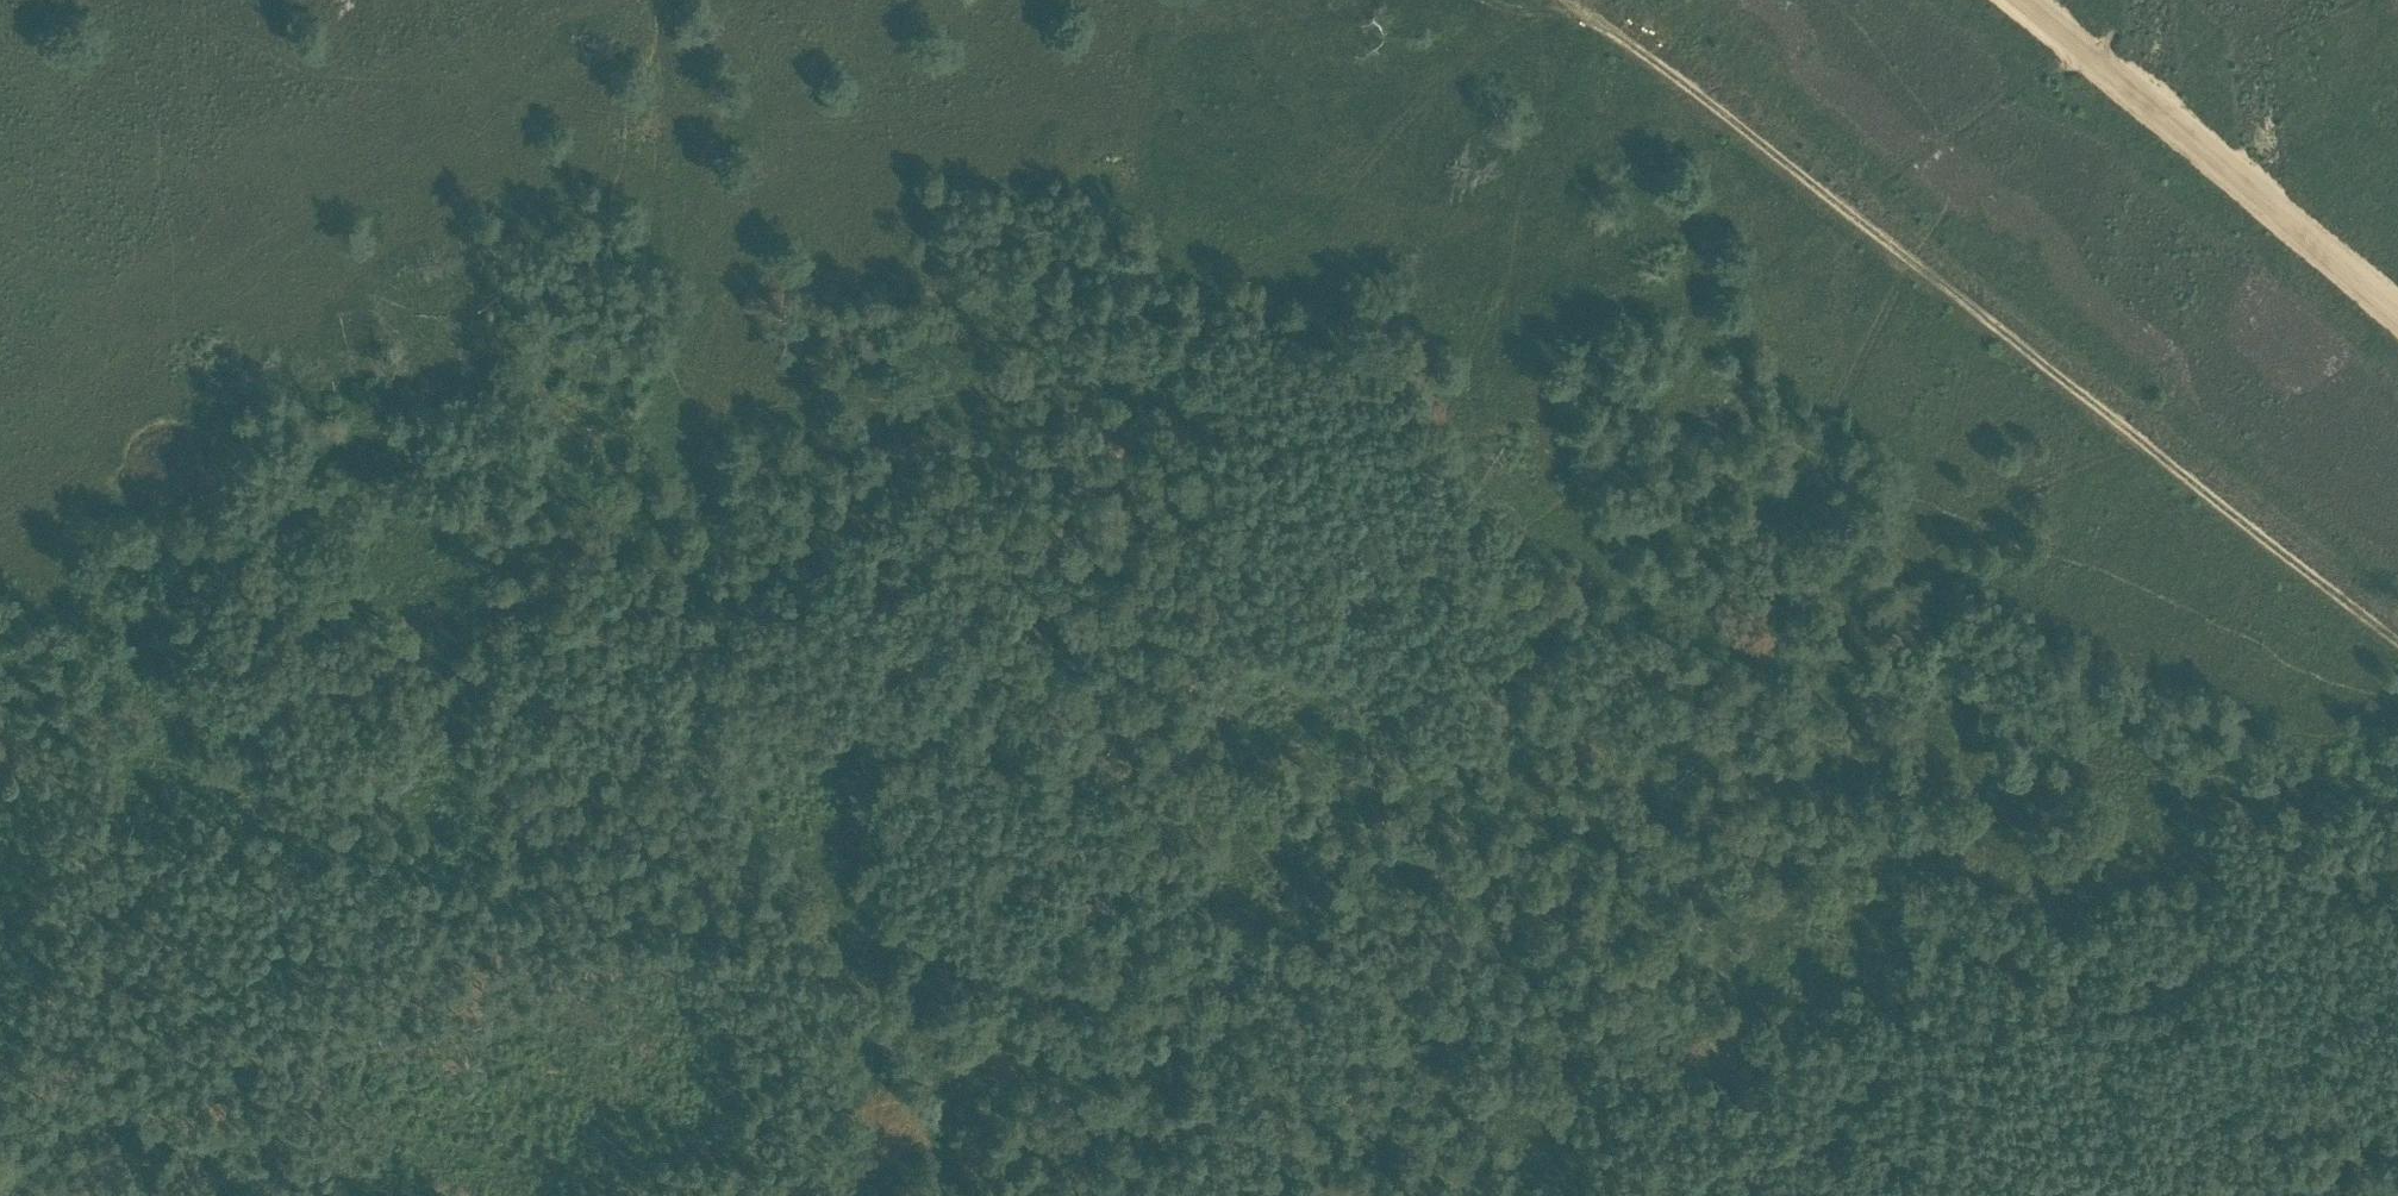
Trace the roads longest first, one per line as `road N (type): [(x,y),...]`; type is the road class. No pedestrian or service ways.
road 1 (track): [(2397,643),(1605,25),(1488,0)]
road 2 (track): [(2006,0),(2397,327)]

